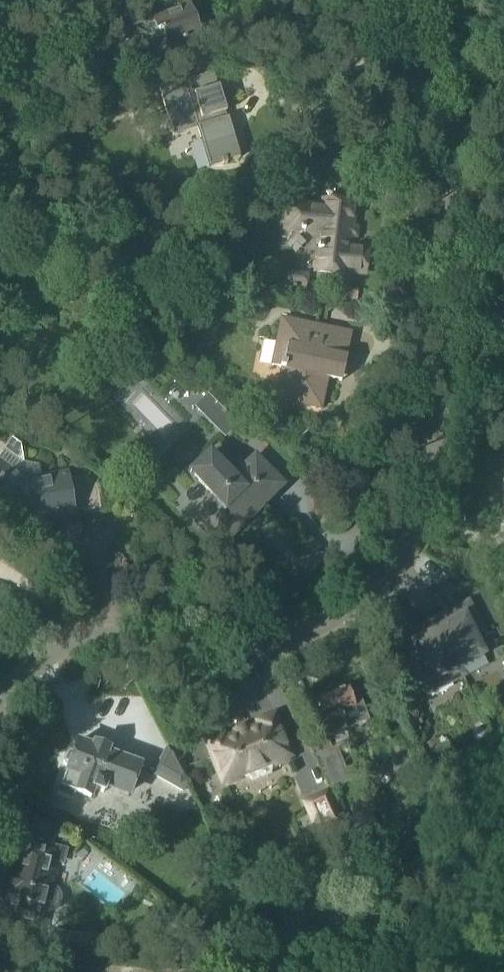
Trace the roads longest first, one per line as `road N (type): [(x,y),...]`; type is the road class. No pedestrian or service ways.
road 1 (unclassified): [(0,680),(53,640),(272,632),(308,618),(341,596),(387,534),(404,476),(432,263),(432,196),(378,0)]

